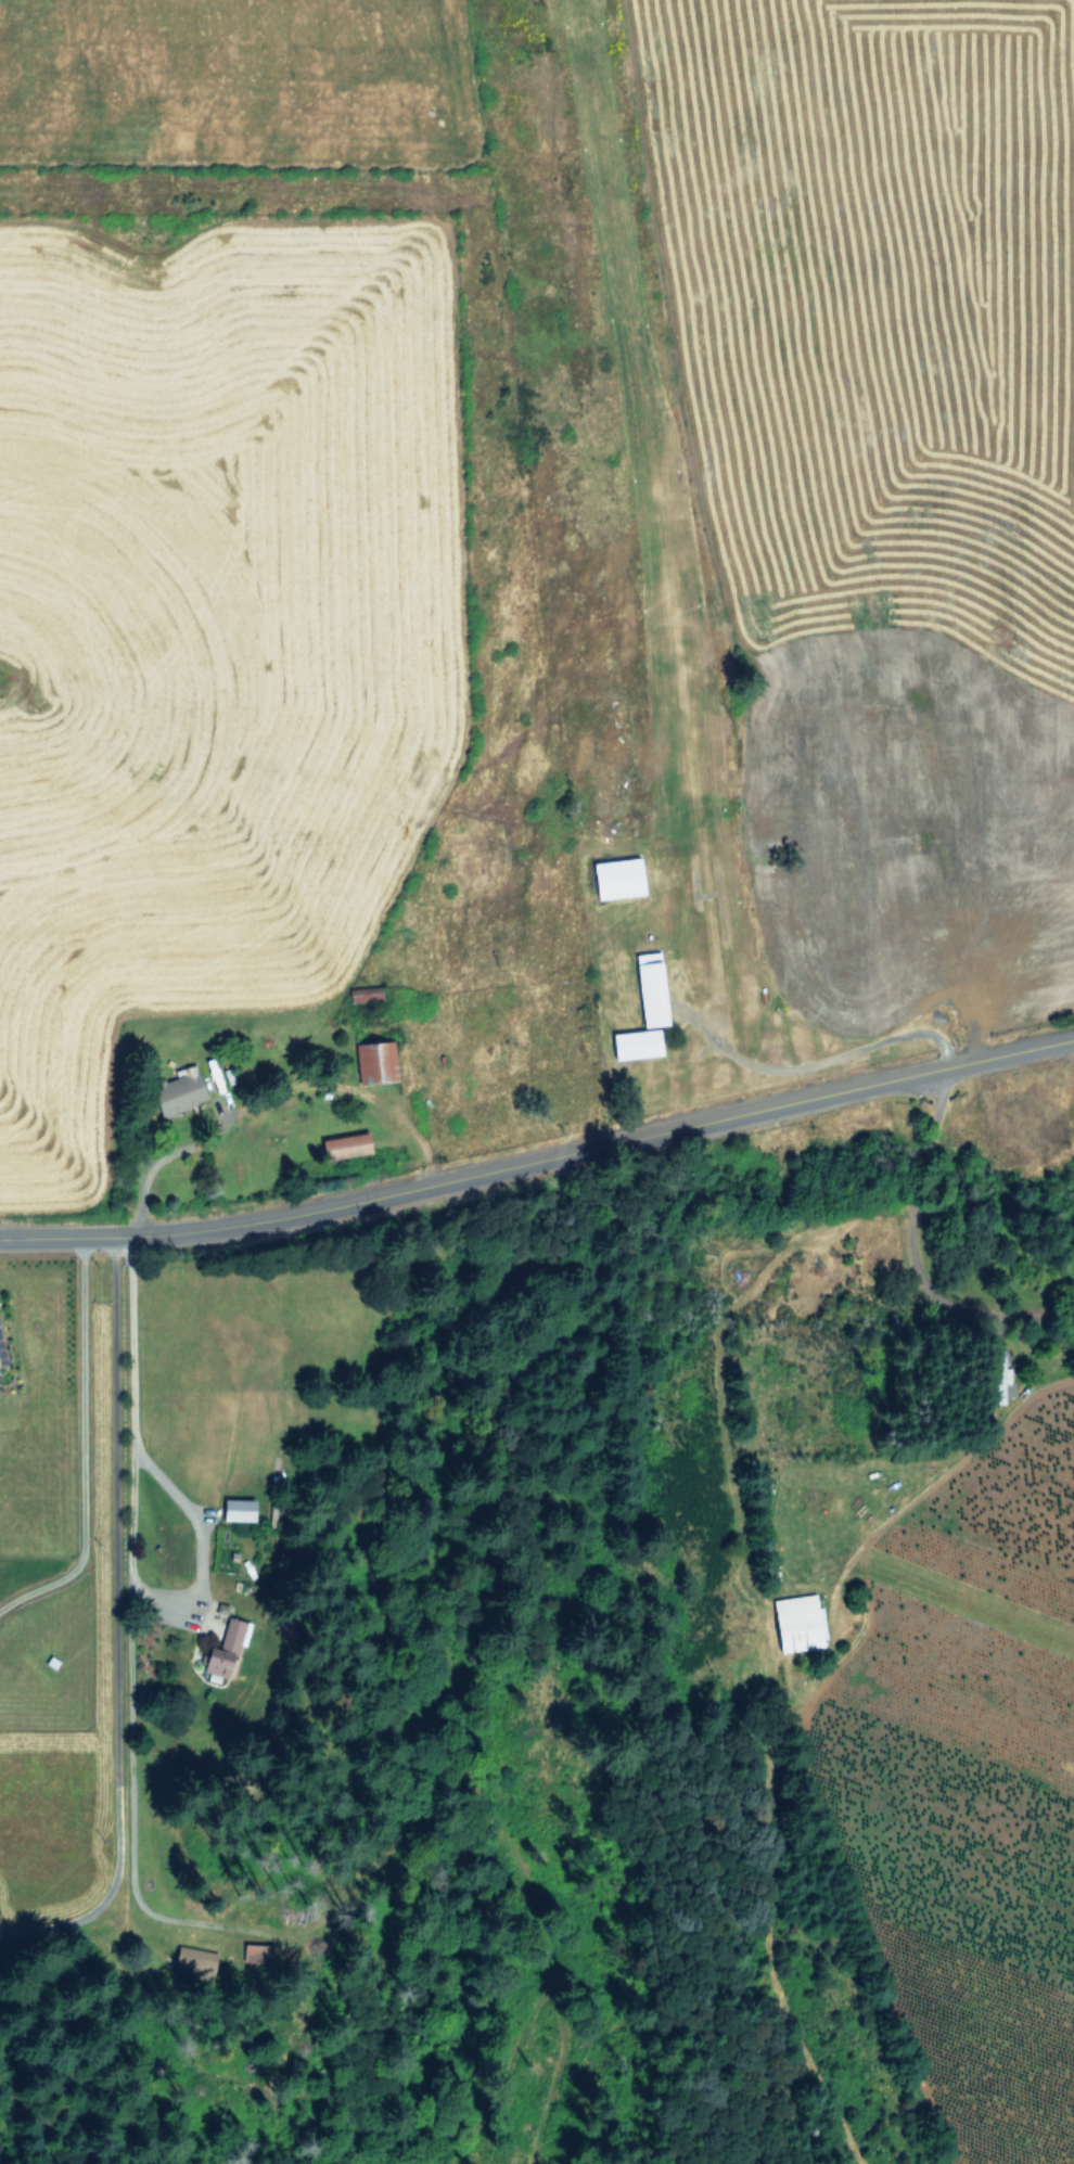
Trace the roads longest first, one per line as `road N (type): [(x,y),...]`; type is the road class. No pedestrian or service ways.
road 1 (tertiary): [(0,1242),(137,1242),(282,1224),(1073,1045)]

